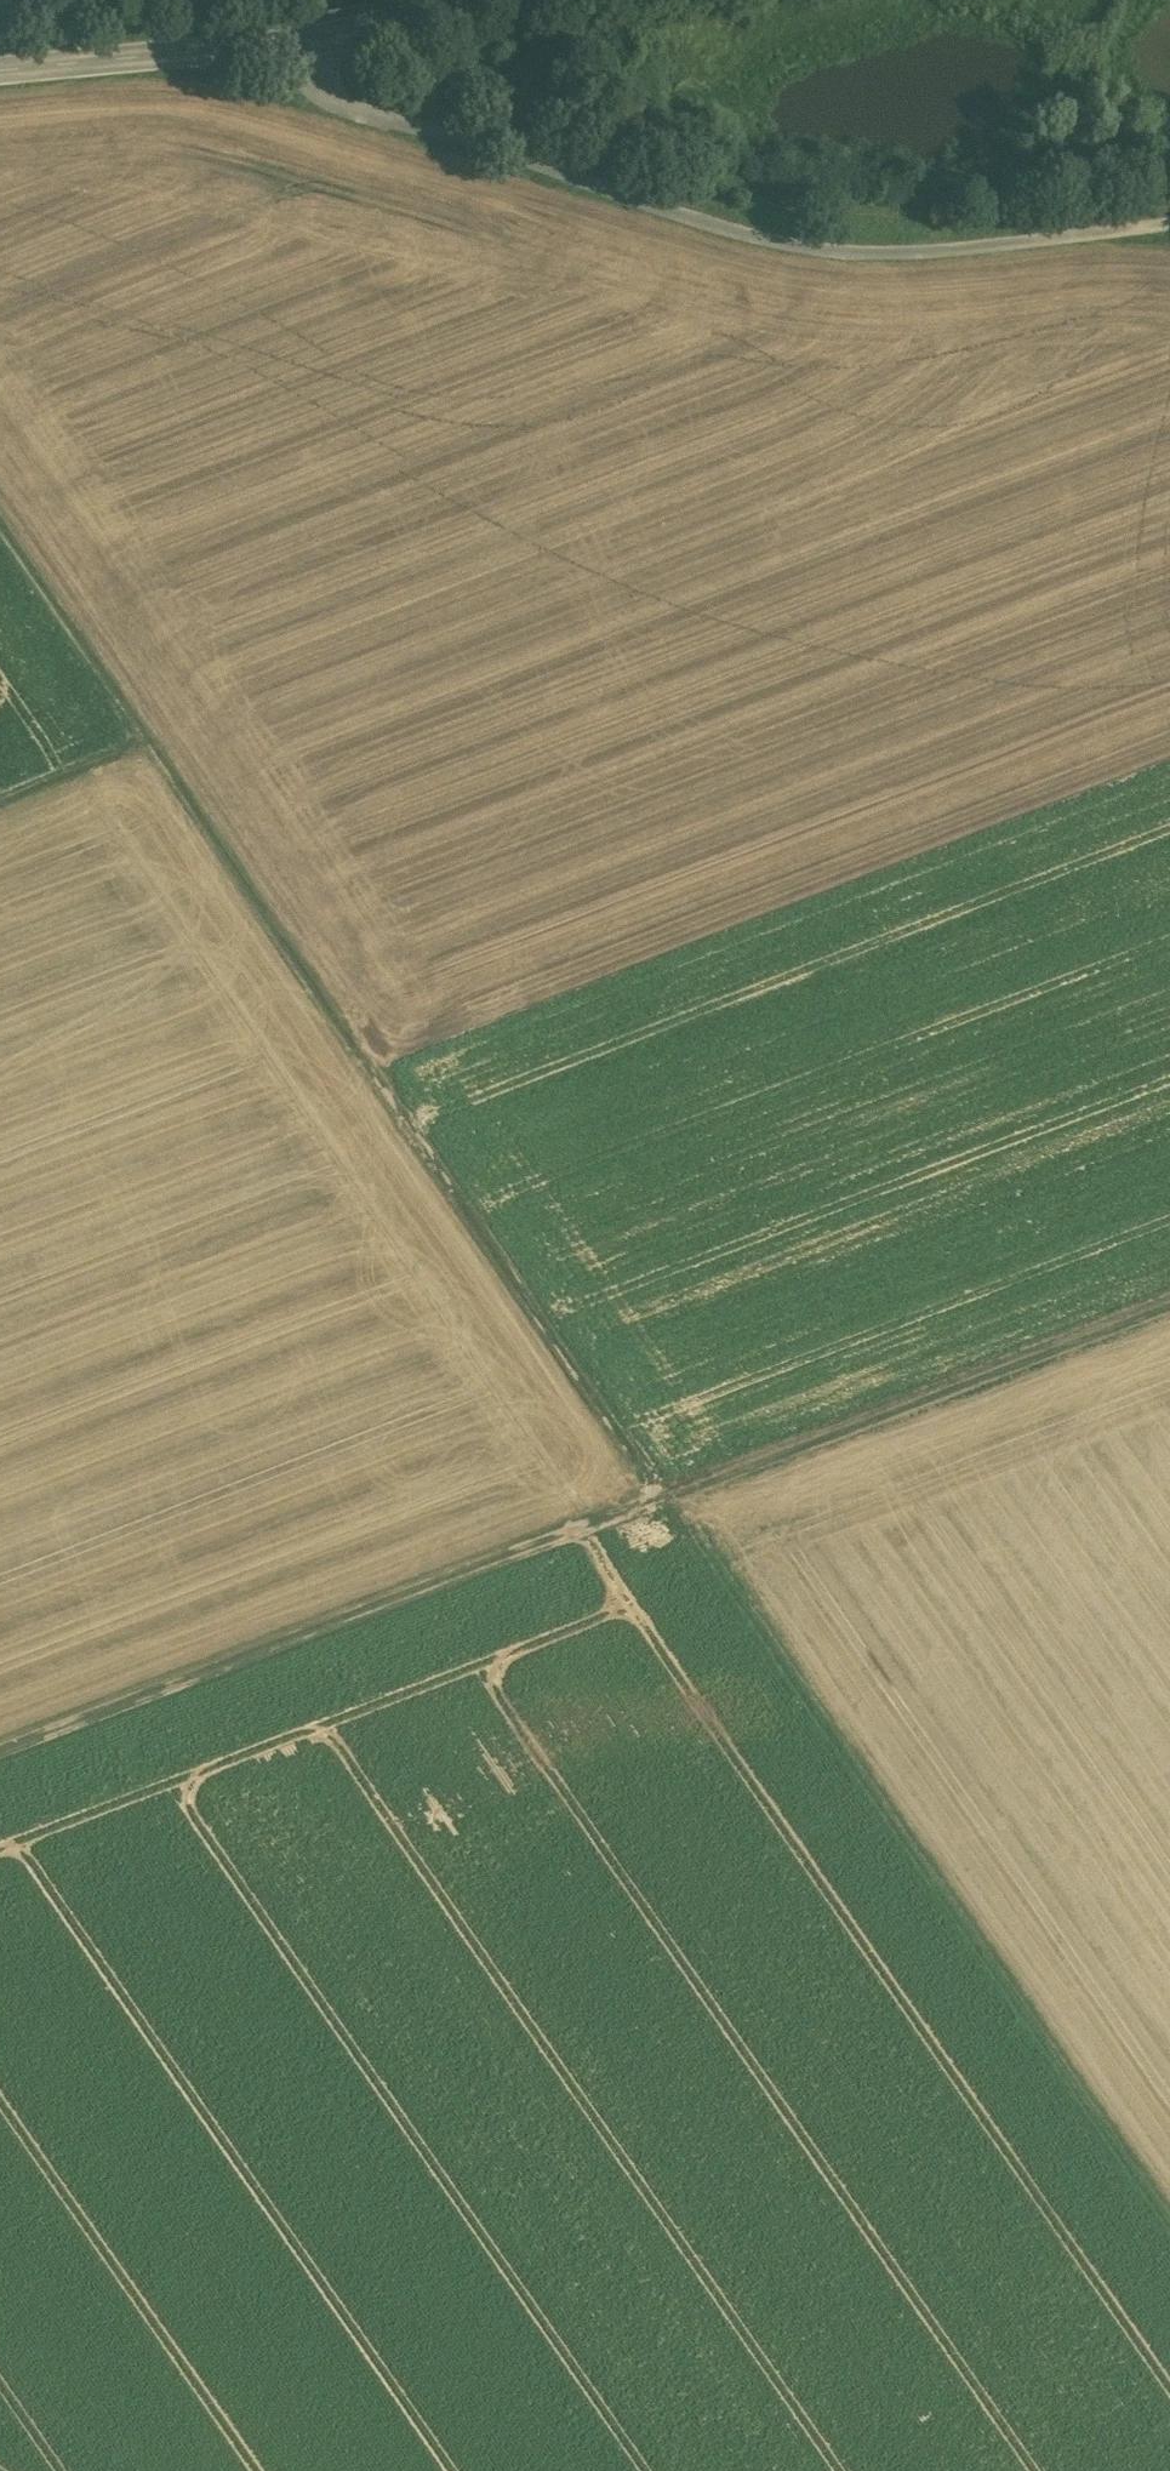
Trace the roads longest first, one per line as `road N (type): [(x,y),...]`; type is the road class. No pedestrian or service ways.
road 1 (track): [(0,523),(1169,2225)]
road 2 (track): [(1169,1303),(0,1750)]
road 3 (track): [(310,41),(319,77),(345,107),(807,252),(908,258),(1169,234)]
road 4 (secondary): [(469,0),(310,41),(0,71)]
road 5 (track): [(149,740),(0,800)]

